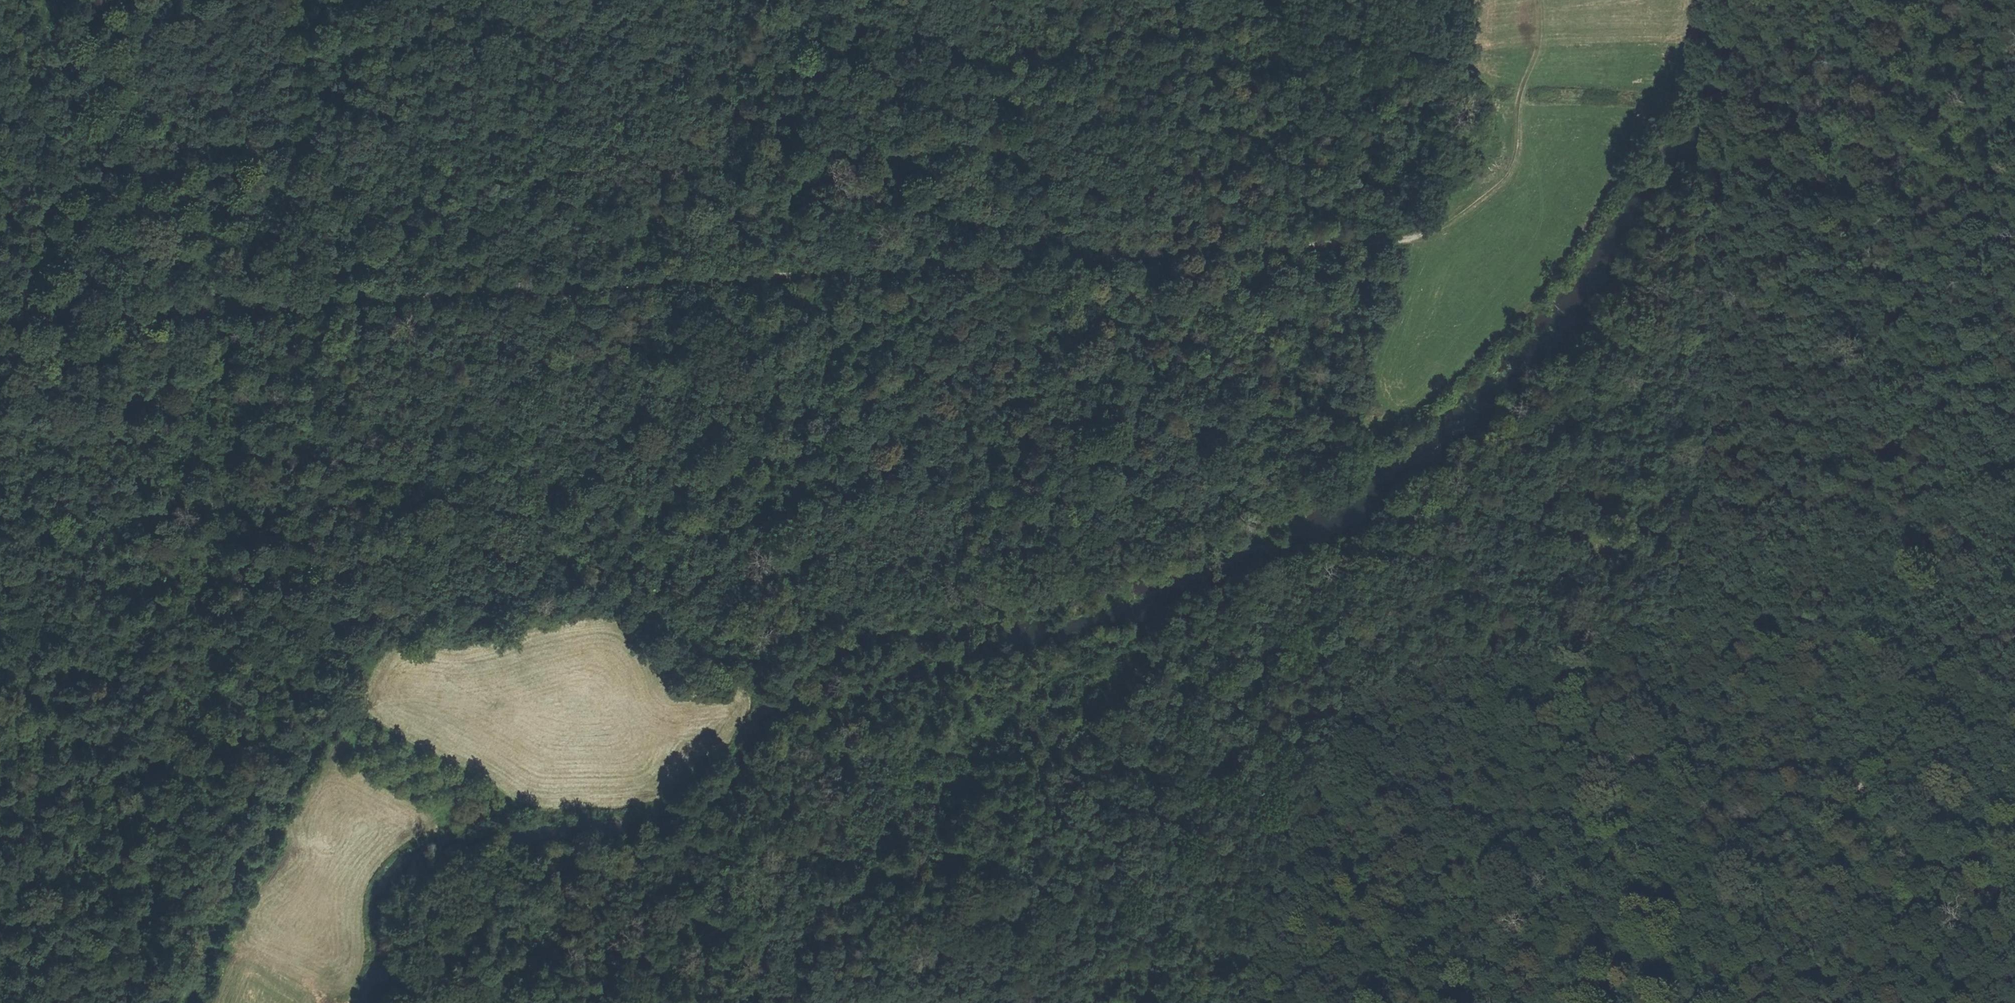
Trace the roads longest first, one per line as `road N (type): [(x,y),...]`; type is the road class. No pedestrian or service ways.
road 1 (track): [(0,325),(1408,240)]
road 2 (track): [(1756,1002),(1824,913),(1861,787),(1890,722)]
road 3 (track): [(1408,240),(1470,194),(1495,162),(1530,54),(1537,0)]
road 4 (track): [(2014,630),(1940,660),(1890,722)]

